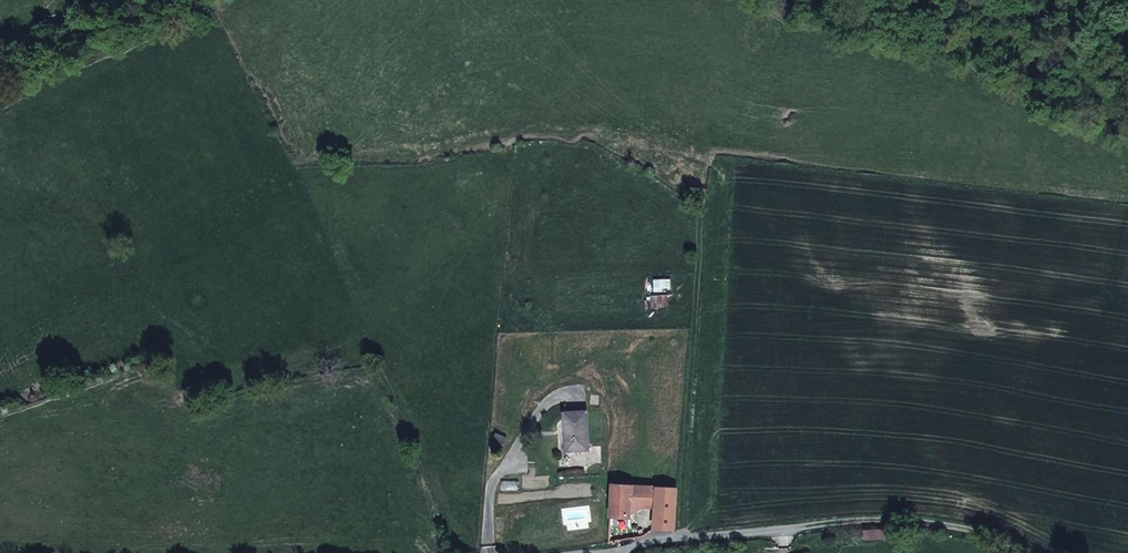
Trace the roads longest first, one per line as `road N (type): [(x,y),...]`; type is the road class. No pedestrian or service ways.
road 1 (track): [(1030,552),(990,535),(905,520),(796,528)]
road 2 (residential): [(796,528),(610,552)]

